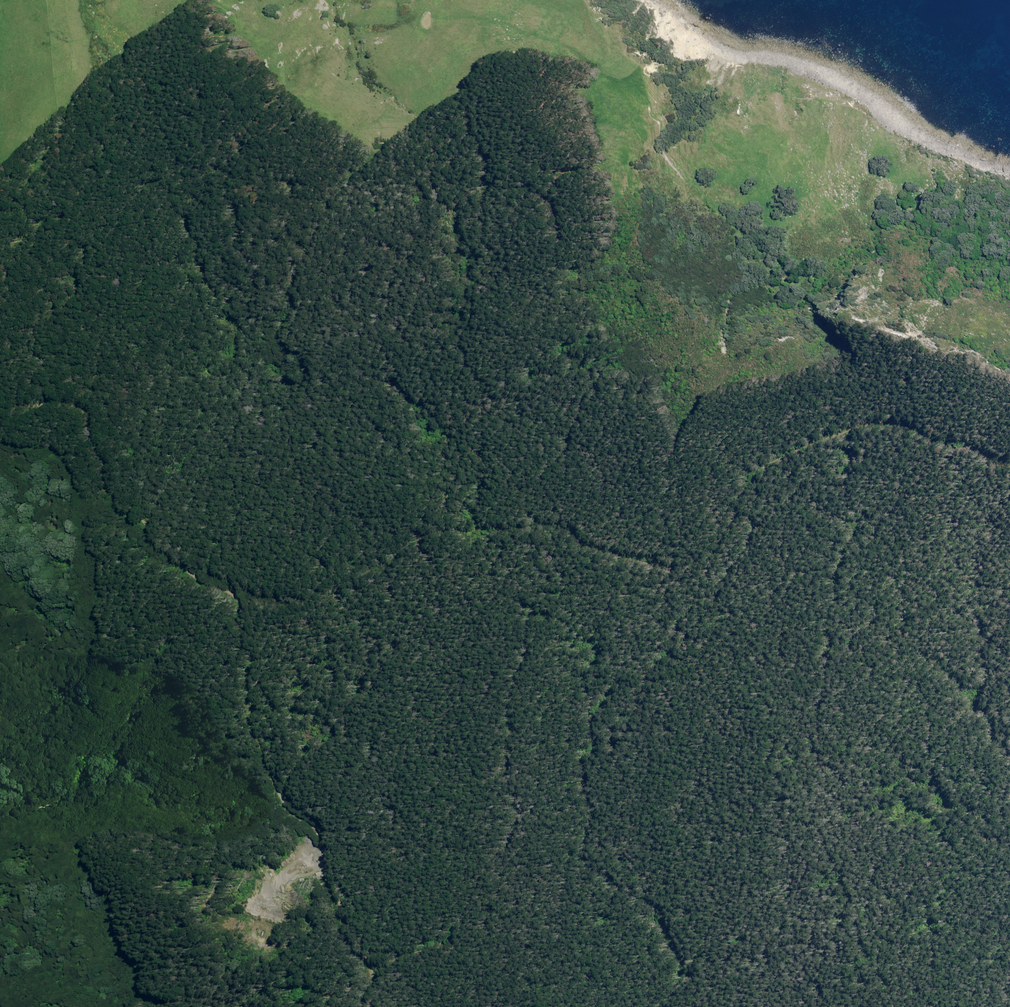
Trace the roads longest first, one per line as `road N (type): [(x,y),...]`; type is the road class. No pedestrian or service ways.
road 1 (unclassified): [(0,417),(49,402),(86,411),(100,431),(115,494),(193,579),(228,594),(251,617),(254,713),(276,794),(320,837),(325,874),(371,971)]
road 2 (track): [(371,971),(410,988),(429,976),(513,843),(526,805),(517,746),(521,691),(580,516)]
road 3 (track): [(471,107),(495,170),(498,271),(471,298),(487,343),(546,369),(604,362),(614,384),(566,474),(580,516)]
road 4 (track): [(580,516),(700,545),(723,528),(740,488),(763,464),(849,423),(933,419),(1009,441)]
road 5 (track): [(0,681),(43,712),(39,745),(59,781),(57,798),(46,806),(0,819)]

